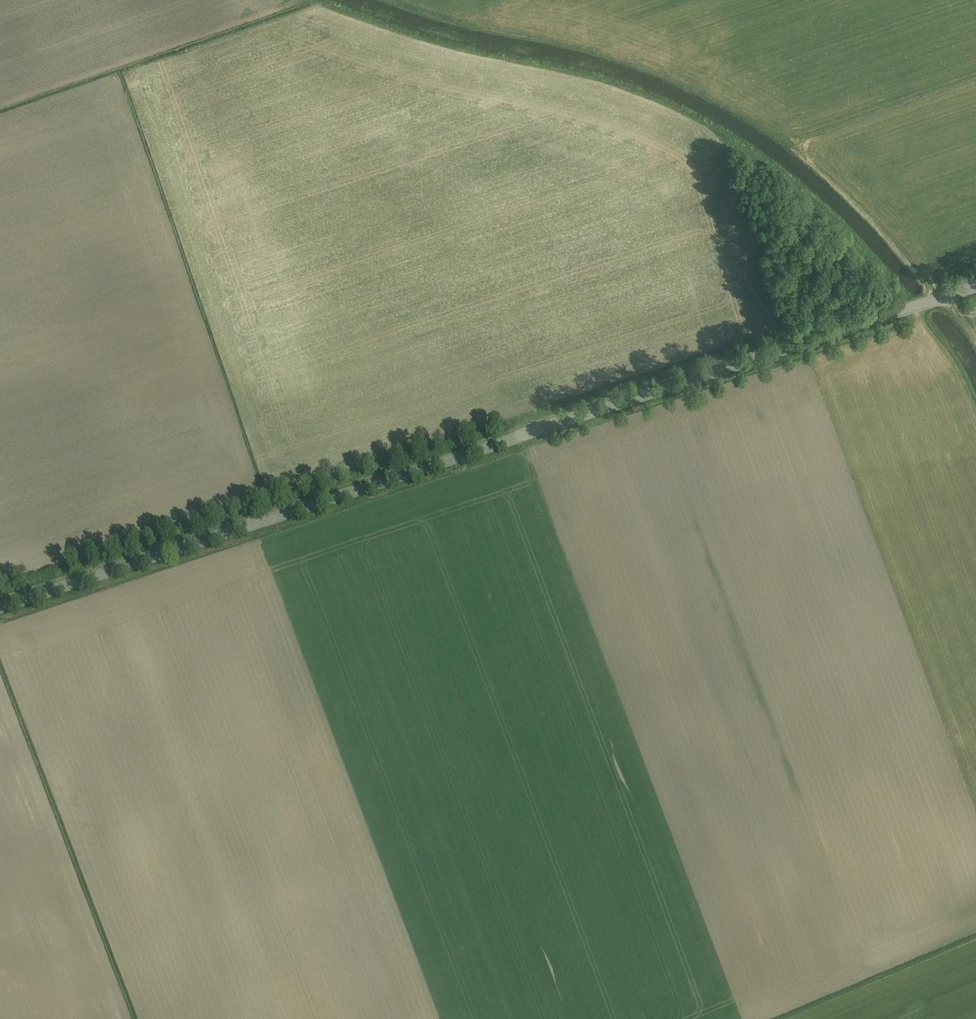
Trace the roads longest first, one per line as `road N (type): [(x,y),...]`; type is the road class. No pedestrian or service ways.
road 1 (tertiary): [(0,607),(975,286)]

